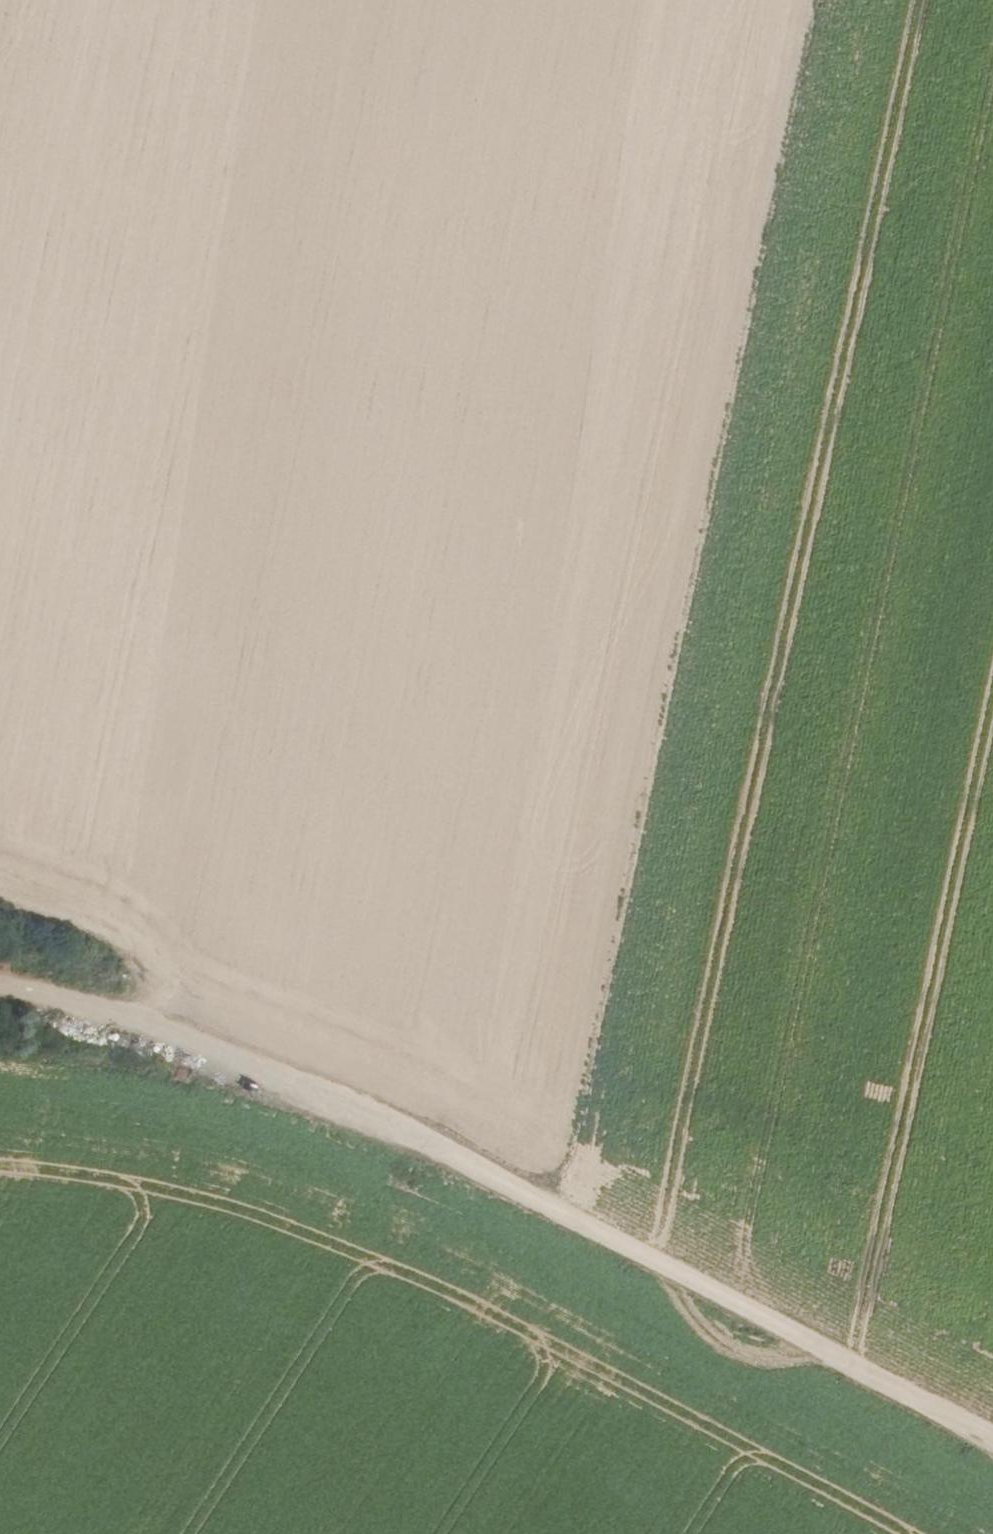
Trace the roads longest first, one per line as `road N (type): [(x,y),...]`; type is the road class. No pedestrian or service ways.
road 1 (track): [(992,1443),(495,1175)]
road 2 (track): [(0,983),(114,1014),(495,1175)]

